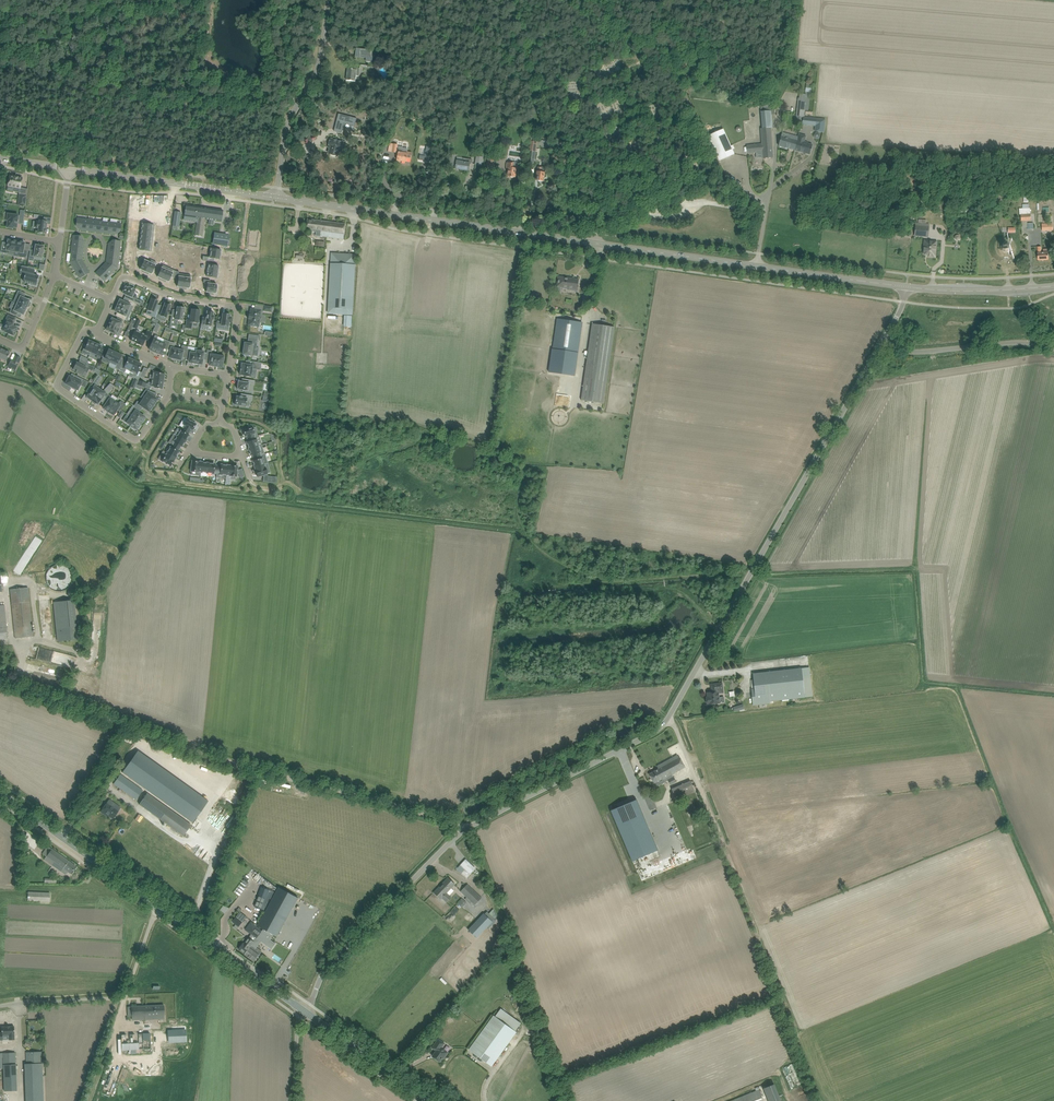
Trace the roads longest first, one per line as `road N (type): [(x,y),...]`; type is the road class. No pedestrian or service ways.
road 1 (unclassified): [(305,1013),(338,957),(468,828),(666,726),(887,336)]
road 2 (track): [(468,828),(296,782),(0,679)]
road 3 (secondary): [(755,266),(277,198)]
road 4 (residential): [(171,396),(135,441),(60,391),(83,333),(95,334)]
road 5 (track): [(740,190),(712,167),(669,54),(660,0)]
road 6 (secondary): [(277,198),(70,169)]
road 7 (unclassified): [(277,198),(285,129),(317,74),(328,0)]
road 8 (secondary): [(161,908),(0,793)]
road 9 (secondary): [(305,1013),(161,908)]
road 10 (unclassified): [(1053,350),(1028,343),(919,354),(887,336)]
road 11 (secondary): [(905,287),(755,266)]
road 12 (secondary): [(428,1100),(305,1013)]
road 13 (secondary): [(1042,287),(905,287)]
road 14 (unclassified): [(125,1001),(0,1010)]

